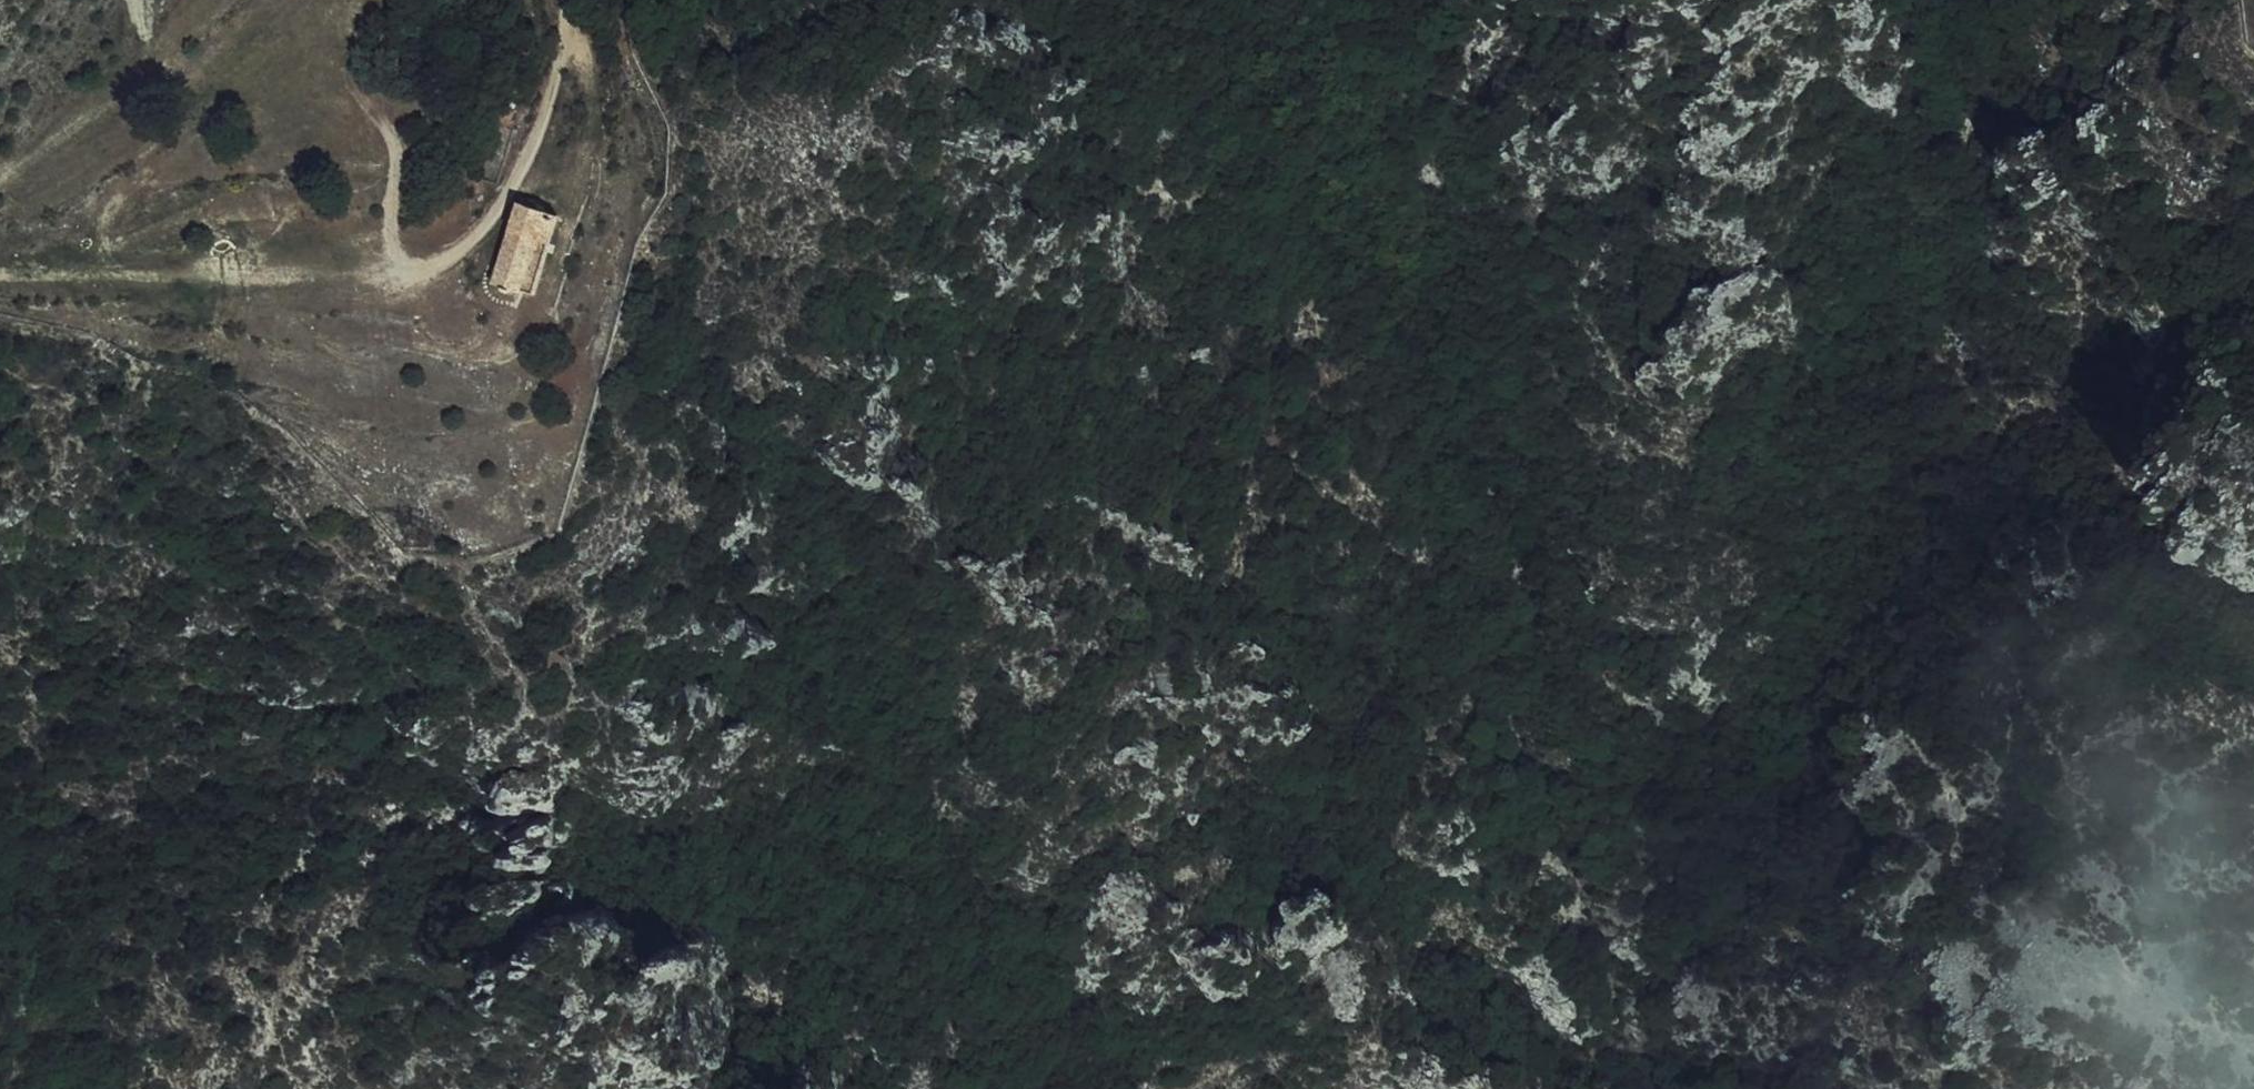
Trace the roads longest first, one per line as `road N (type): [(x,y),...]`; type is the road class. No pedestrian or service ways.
road 1 (track): [(432,264),(502,207),(555,58),(558,0)]

